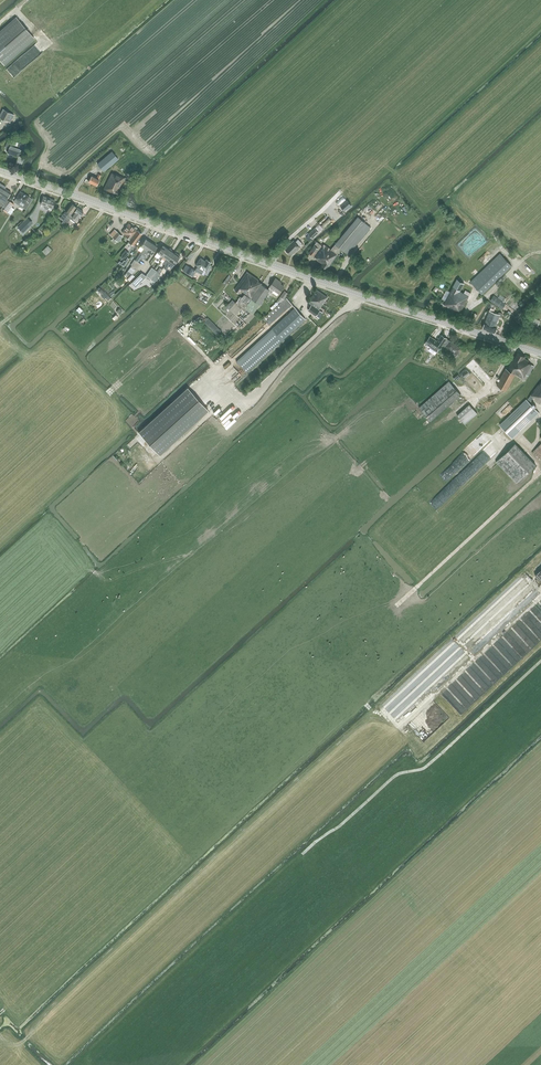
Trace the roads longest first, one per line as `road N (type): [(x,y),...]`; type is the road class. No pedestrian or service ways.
road 1 (track): [(89,1064),(102,1041),(302,854),(396,775),(436,759),(540,663)]
road 2 (tertiary): [(540,355),(0,171)]

